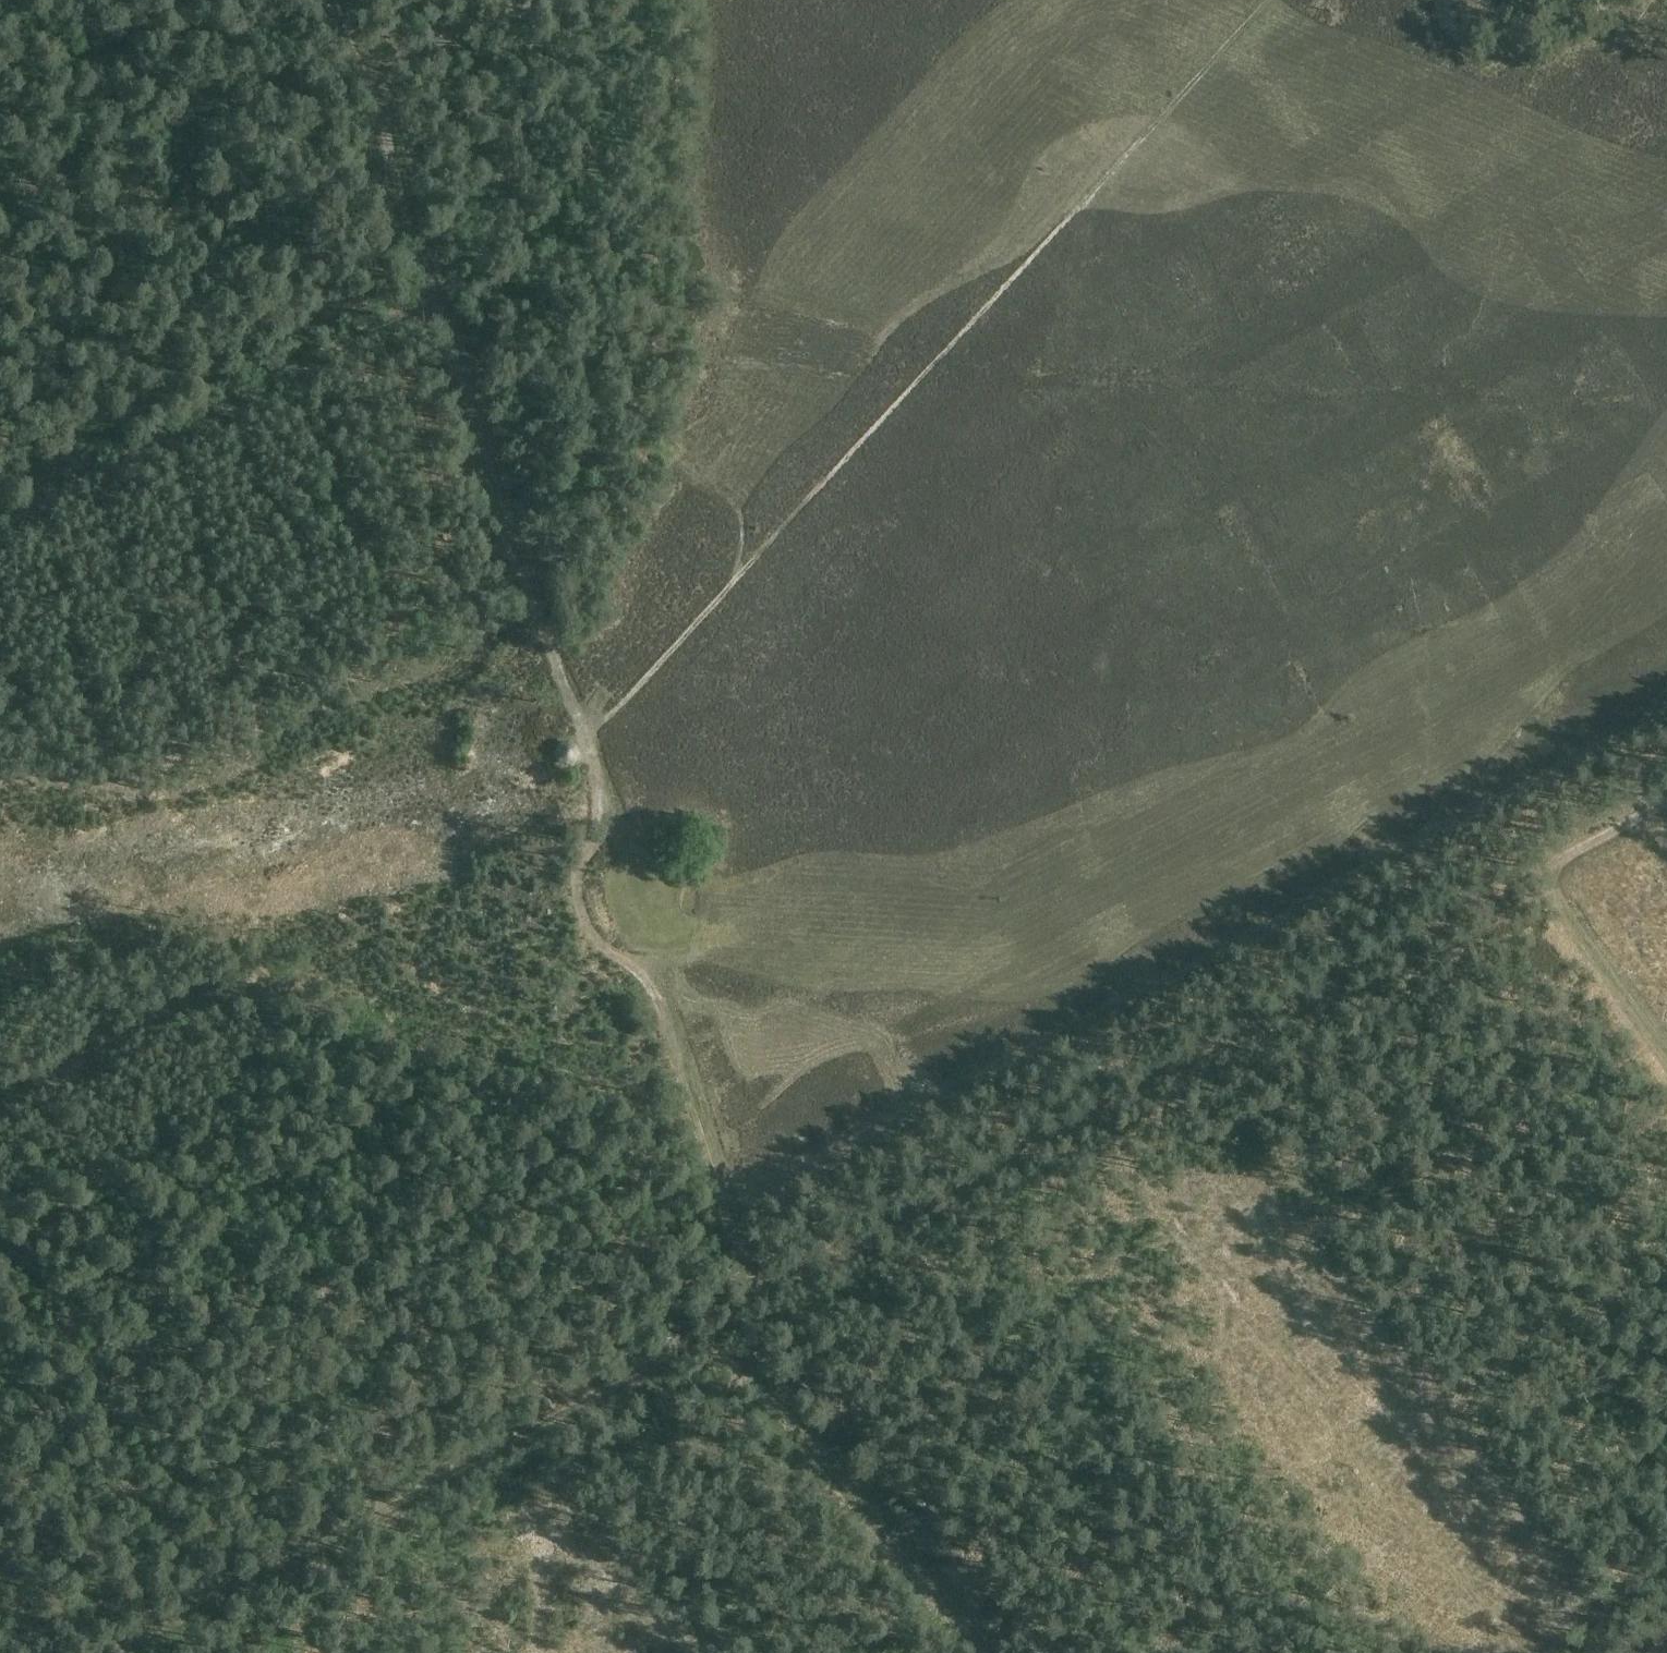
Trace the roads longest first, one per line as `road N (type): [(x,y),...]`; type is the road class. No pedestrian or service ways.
road 1 (track): [(108,1652),(1666,803)]
road 2 (track): [(333,0),(368,82),(596,784),(600,838),(571,875),(582,923),(649,978),(759,1299)]
road 3 (track): [(691,1336),(776,1398),(1008,1652)]
road 4 (track): [(1666,1053),(1562,914),(1559,861)]
road 5 (track): [(561,0),(450,33),(368,82)]

